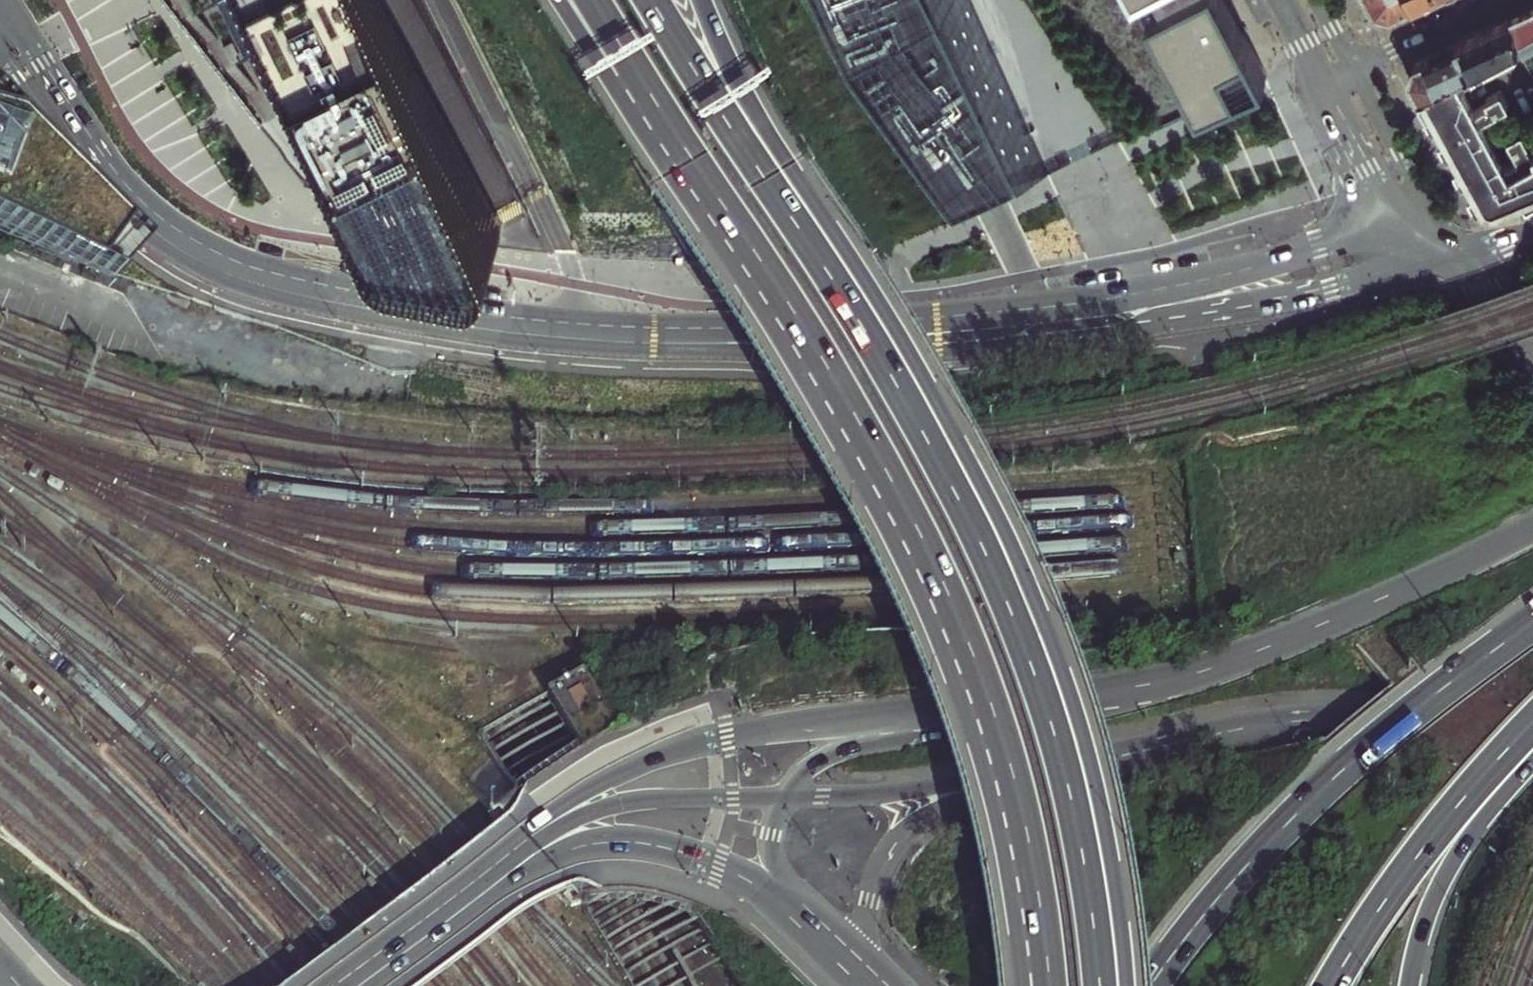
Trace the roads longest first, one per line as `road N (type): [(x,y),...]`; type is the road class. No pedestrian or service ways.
road 1 (tertiary): [(0,66),(110,202),(190,266),(283,299),(498,338),(663,350),(1031,343),(1294,304),(1458,256)]
road 2 (tertiary): [(1401,225),(1180,285),(991,313),(712,328),(472,312),(283,276),(183,234),(134,195),(95,147),(7,9)]
road 3 (trunk): [(695,180),(854,439),(956,642),(1010,800),(1042,985)]
road 4 (trunk): [(1110,985),(1083,828),(1052,715),(1012,611),(920,428)]
road 5 (trunk): [(1532,528),(1226,665),(1018,708)]
road 6 (trunk): [(1532,624),(1390,730),(1293,818),(1149,985)]
road 7 (trunk): [(1018,708),(822,722),(687,747),(612,778),(525,845)]
road 8 (trunk): [(920,428),(651,0)]
road 9 (secondary): [(1532,725),(1439,715),(1302,718),(1045,771)]
road 10 (trunk): [(920,428),(914,374),(771,143),(702,0)]
road 11 (secondary): [(385,985),(542,871),(599,852),(647,850),(720,868),(810,925)]
road 12 (trunk): [(1332,985),(1417,855),(1532,723)]
road 13 (secondary): [(1045,771),(924,816),(886,855),(866,927),(882,985)]
road 14 (secondary): [(784,799),(644,806),(525,845)]
road 15 (secondary): [(1045,771),(784,799)]
road 16 (trunk): [(1018,708),(834,751),(800,773),(784,799)]
road 17 (trunk): [(1409,985),(1439,884),(1532,762)]
road 18 (secondary): [(525,845),(331,985)]
road 19 (trunk): [(557,0),(621,94),(695,180)]
road 20 (trunk): [(591,0),(695,180)]
road 21 (tertiary): [(1433,215),(1354,70)]
road 22 (tertiary): [(1503,0),(1354,70)]
road 23 (tertiary): [(1324,84),(1401,225)]
road 24 (trunk): [(1532,383),(1458,256)]
road 25 (trunk): [(784,799),(775,852),(810,925)]

